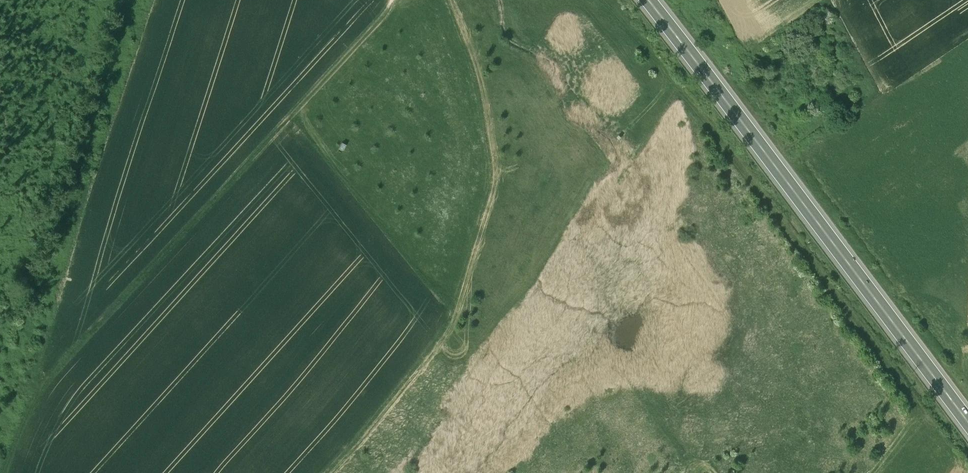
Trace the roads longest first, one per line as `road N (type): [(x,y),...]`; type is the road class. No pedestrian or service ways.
road 1 (primary): [(967,419),(651,0)]

